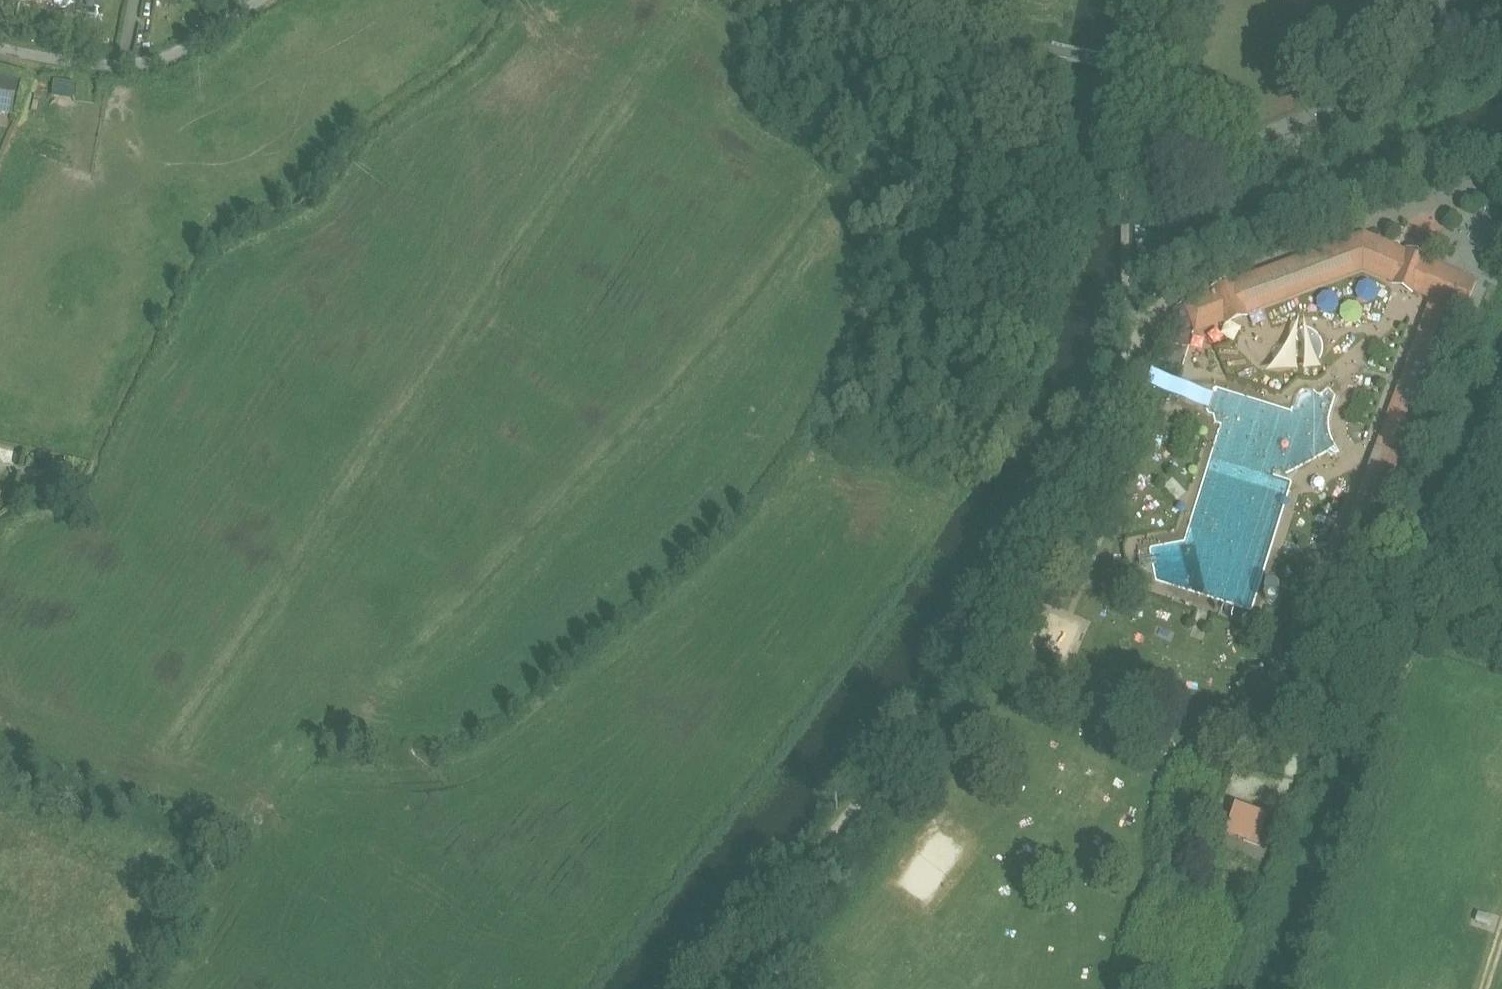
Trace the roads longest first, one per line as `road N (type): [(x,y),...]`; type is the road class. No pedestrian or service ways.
road 1 (residential): [(0,47),(135,63),(209,36),(260,0)]
road 2 (residential): [(820,0),(1052,52)]

